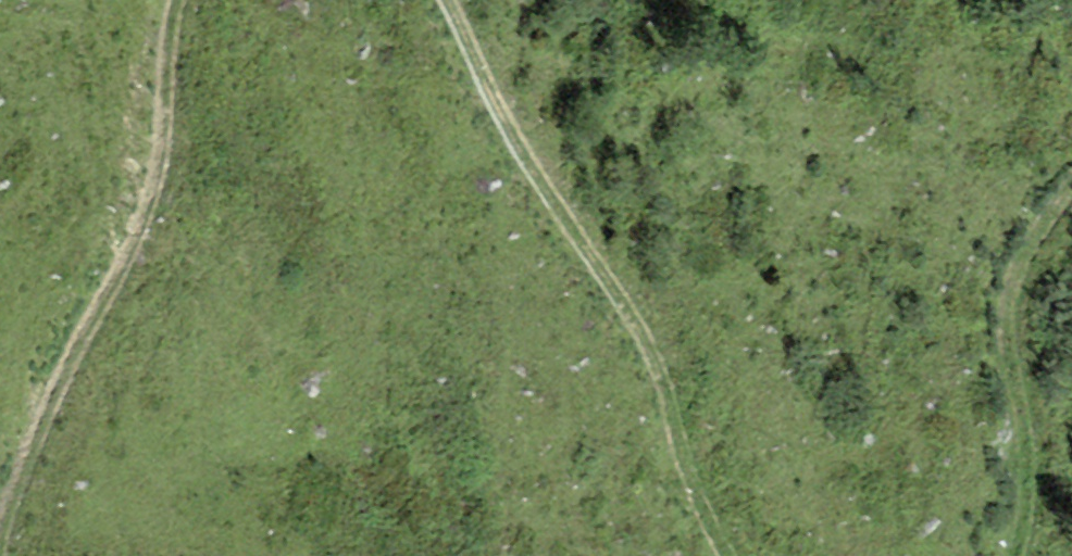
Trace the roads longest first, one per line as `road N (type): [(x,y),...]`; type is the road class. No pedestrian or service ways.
road 1 (track): [(711,555),(688,512),(647,343),(437,0)]
road 2 (track): [(165,0),(123,201),(0,491)]
road 3 (track): [(1071,154),(1011,250),(996,321),(1006,498),(991,555)]

